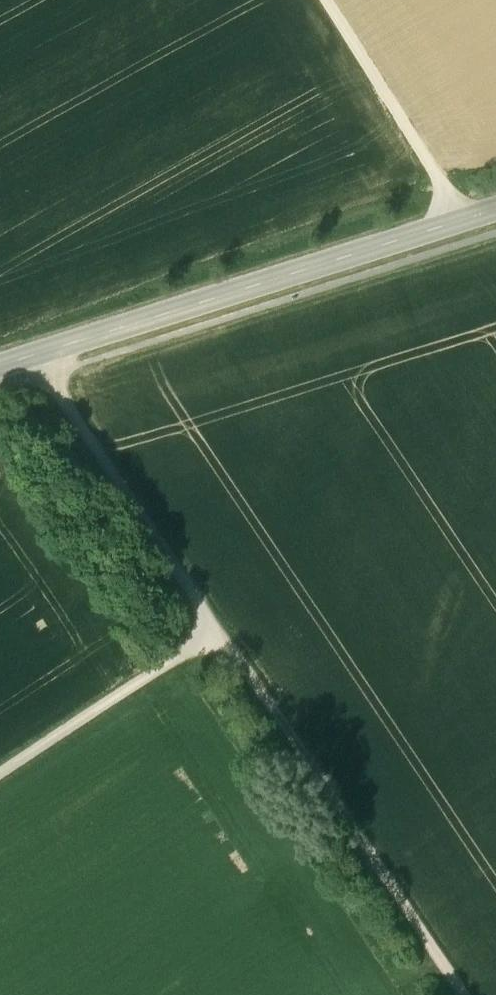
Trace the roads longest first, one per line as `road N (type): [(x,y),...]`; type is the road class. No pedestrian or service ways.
road 1 (unclassified): [(495,210),(0,371)]
road 2 (track): [(216,629),(251,694),(452,994)]
road 3 (track): [(44,357),(216,629)]
road 4 (track): [(461,222),(323,0)]
road 5 (track): [(216,629),(0,775)]

